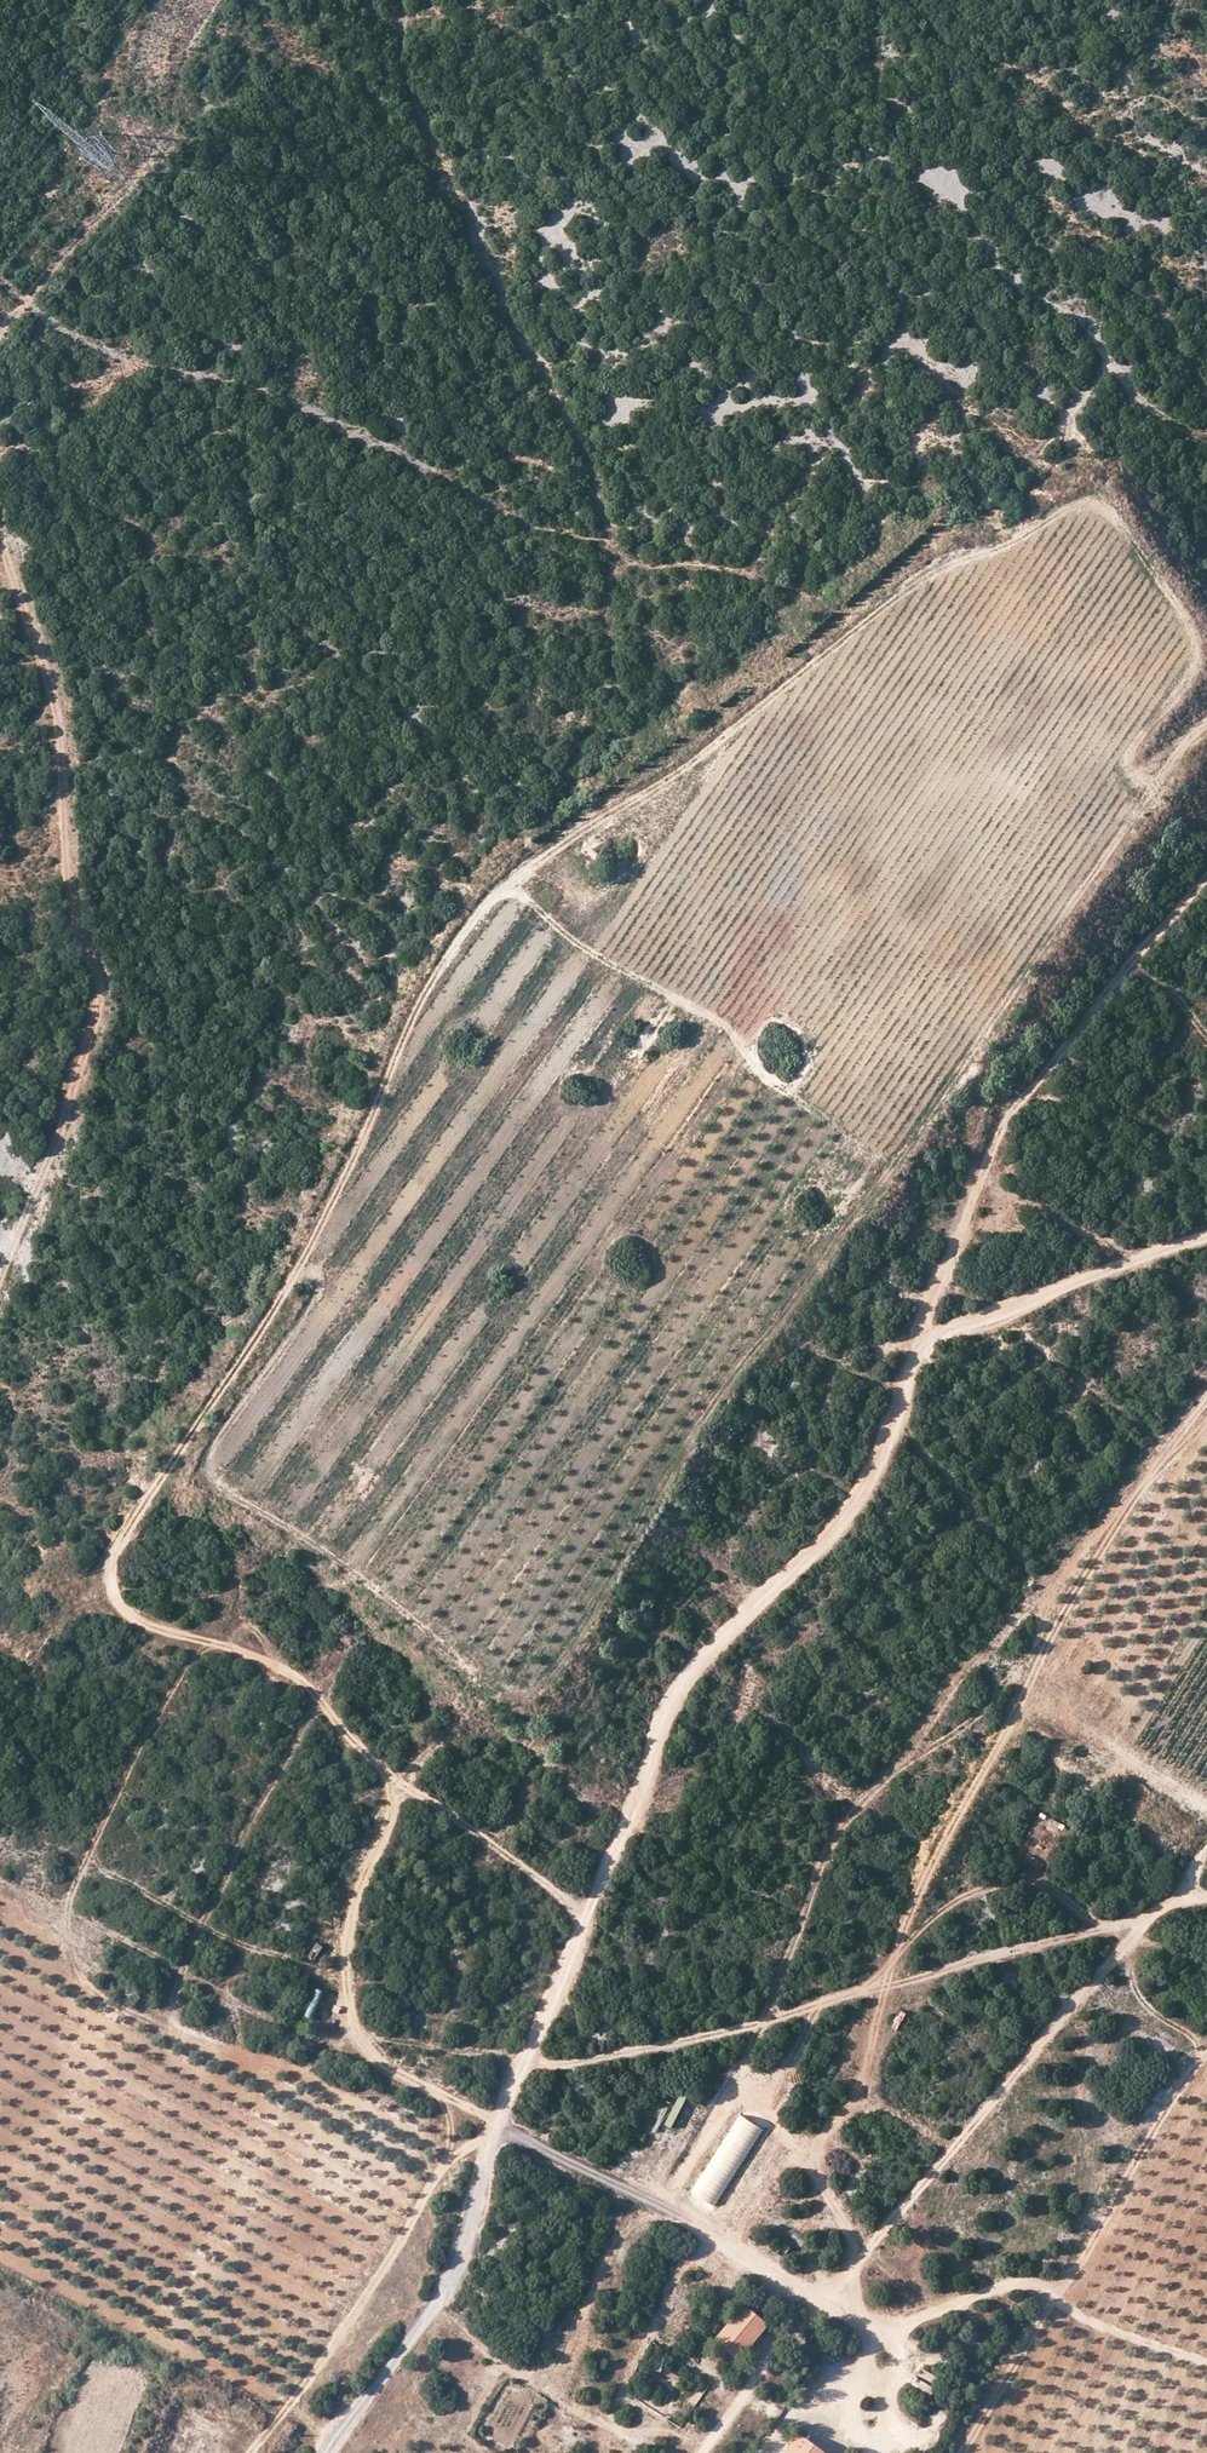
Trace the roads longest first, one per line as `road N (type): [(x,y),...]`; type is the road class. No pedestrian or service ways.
road 1 (track): [(324,2452),(445,2295),(493,2122),(640,1804),(674,1690),(854,1513),(928,1336),(935,1285),(1008,1111),(1206,874)]
road 2 (track): [(1206,2363),(1078,2313),(1027,2284),(883,2339),(354,2047),(379,2036),(559,2064),(732,2032),(852,1993),(1151,1920)]
road 3 (track): [(204,1640),(151,1626),(122,1607),(108,1574),(303,1262),(434,972),(493,898),(547,850),(678,773),(840,643)]
road 4 (track): [(657,2210),(726,2107),(838,1833),(862,1801),(980,1715),(1036,1645),(1046,1595),(895,1419)]
road 5 (track): [(840,643),(778,585),(740,569),(636,566),(614,551),(590,463),(510,325),(467,201),(414,100),(399,0)]
road 6 (track): [(0,525),(56,690),(66,765),(67,867),(105,987),(0,1280)]
road 7 (track): [(711,2452),(1151,1920),(1206,1894)]
road 8 (track): [(28,306),(88,344),(279,395),(530,527),(614,551)]
road 9 (track): [(354,2047),(299,2033),(72,1911),(142,1738),(204,1640)]
road 10 (track): [(869,2257),(830,2195),(821,2143),(857,2090),(871,1988),(936,1917),(977,1894),(1034,1879),(1062,1908),(1117,1928)]
road 11 (track): [(588,1918),(401,1783),(283,1669),(204,1640)]
road 12 (track): [(489,2143),(465,2148),(341,2338),(248,2452)]
road 13 (track): [(840,643),(908,594),(971,569),(1036,454),(1108,368)]
road 14 (track): [(354,2047),(354,1908),(401,1783),(433,1729),(443,1675)]
road 15 (track): [(701,1656),(795,1735),(824,1773),(966,1875),(977,1894)]
road 16 (track): [(170,2005),(318,1698)]
road 17 (track): [(1206,1235),(1022,1310),(928,1336)]
road 18 (track): [(354,1990),(301,1963),(227,1941),(93,1867)]
road 19 (track): [(1206,435),(1138,403),(1108,368)]

